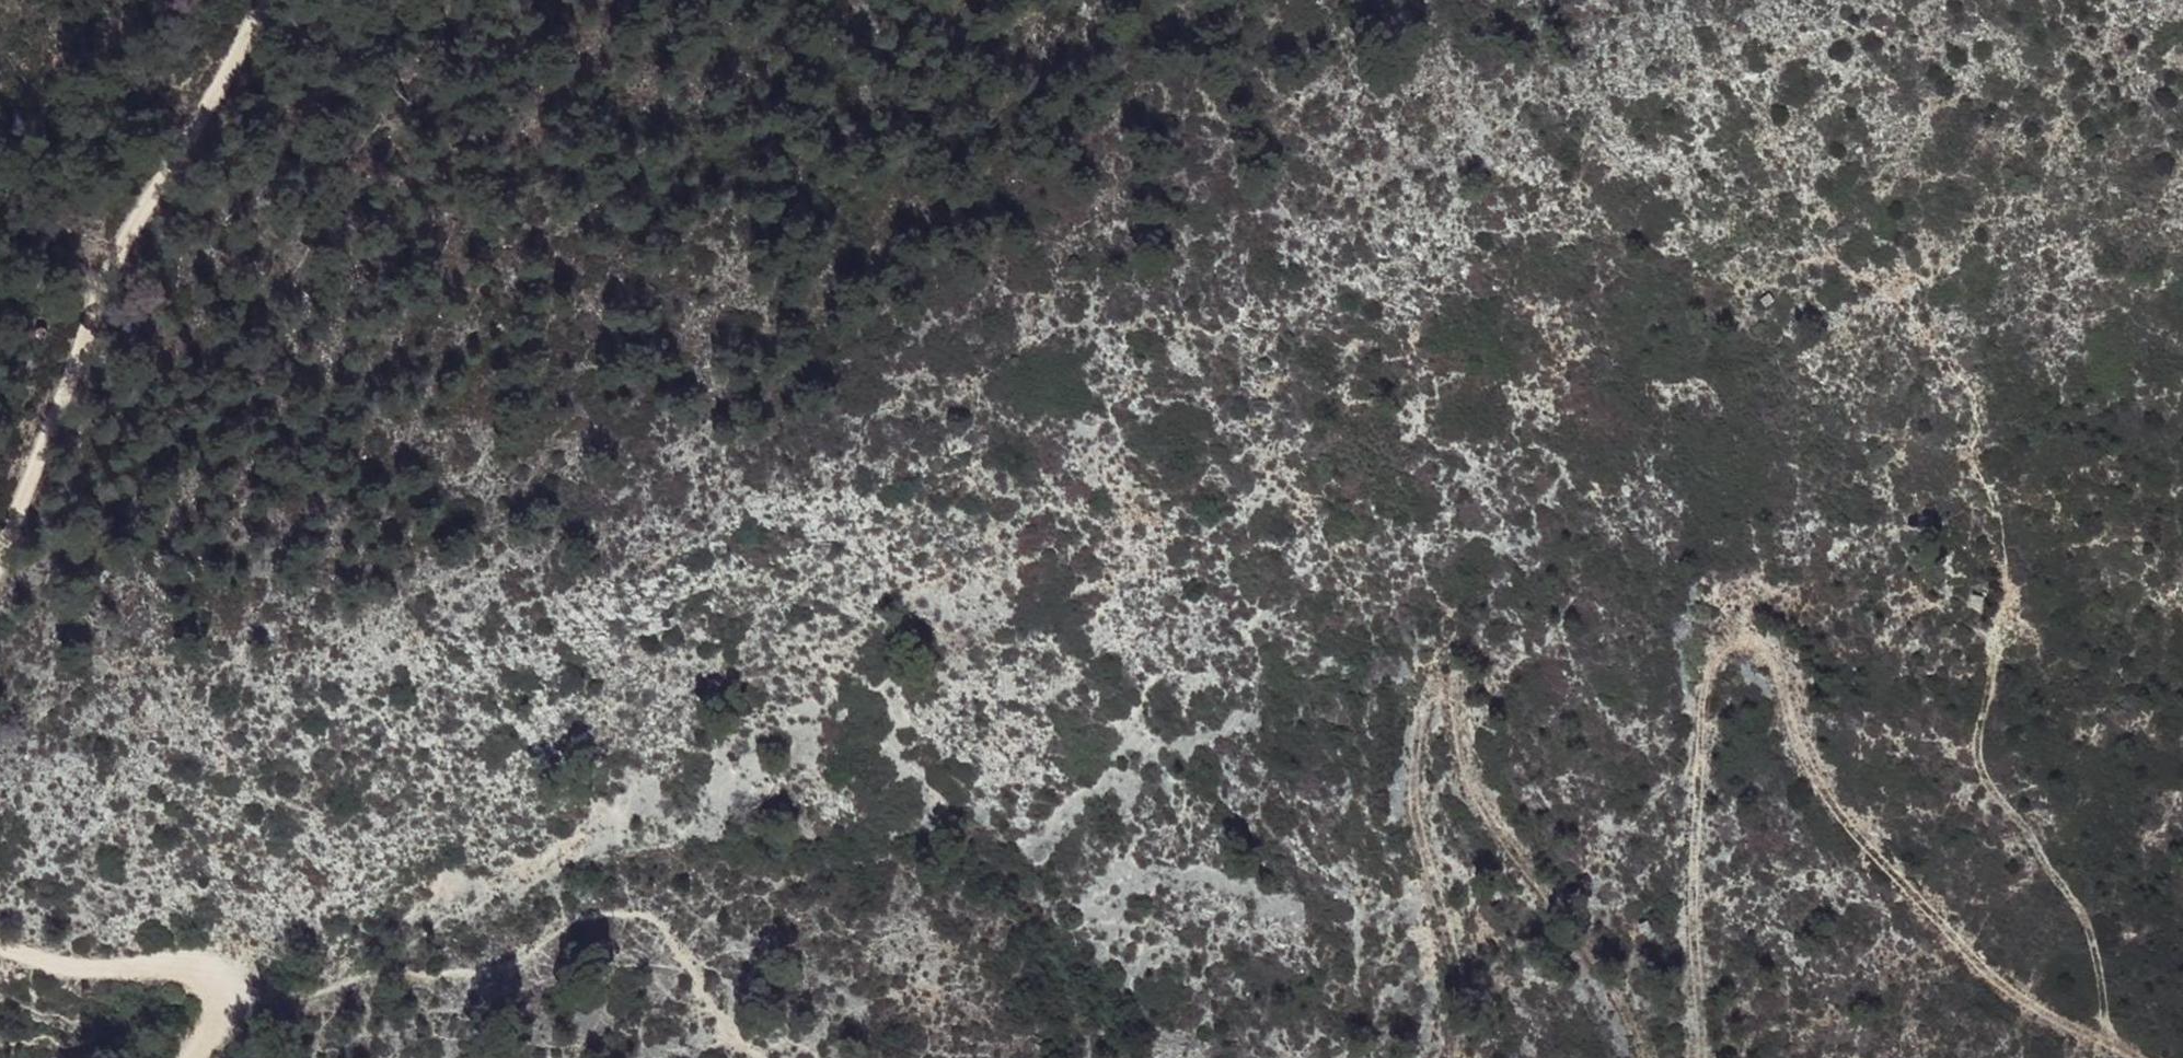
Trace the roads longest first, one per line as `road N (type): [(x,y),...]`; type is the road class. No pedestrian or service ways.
road 1 (track): [(272,0),(131,226),(0,530)]
road 2 (track): [(0,938),(141,981),(235,990),(188,1057)]

